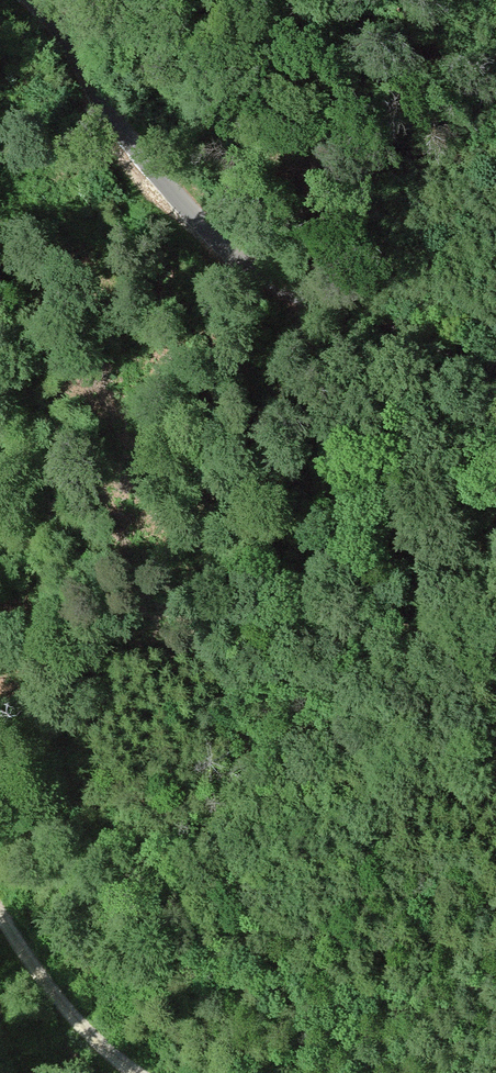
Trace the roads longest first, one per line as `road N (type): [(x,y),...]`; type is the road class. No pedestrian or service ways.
road 1 (unclassified): [(495,375),(332,313),(228,246),(128,142),(38,0)]
road 2 (track): [(495,954),(189,919),(118,905),(0,864)]
road 3 (track): [(200,497),(158,466),(149,443),(113,263),(94,234),(41,198),(0,185)]
road 4 (track): [(0,912),(44,985),(135,1072)]

